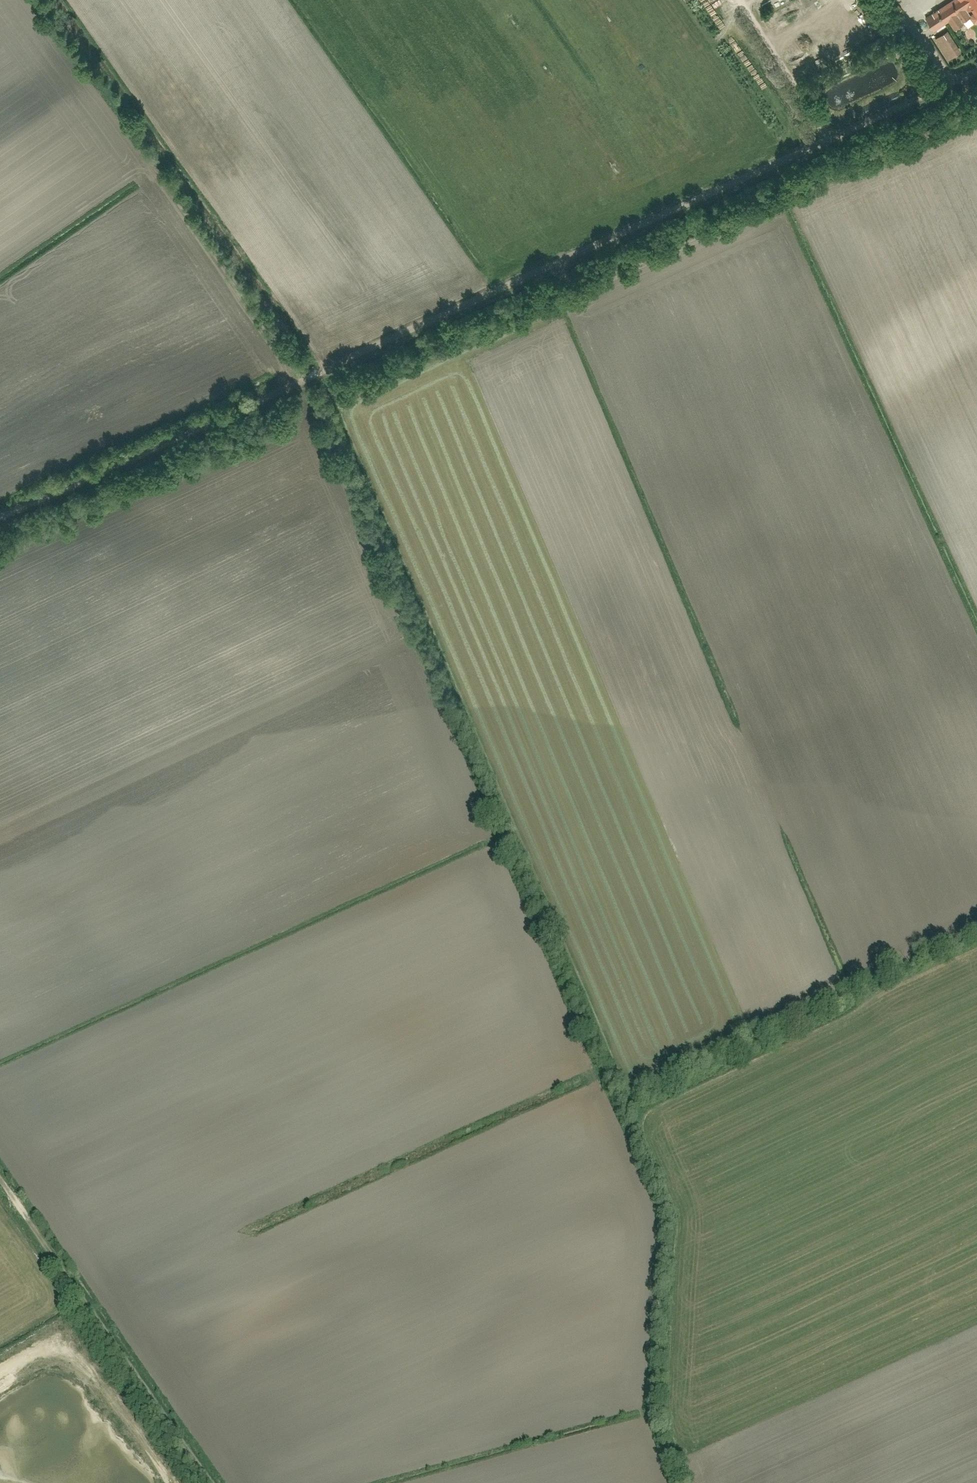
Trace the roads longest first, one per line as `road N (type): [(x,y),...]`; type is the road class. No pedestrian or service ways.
road 1 (track): [(0,520),(976,72)]
road 2 (track): [(213,1482),(0,1177)]
road 3 (track): [(738,0),(831,141)]

